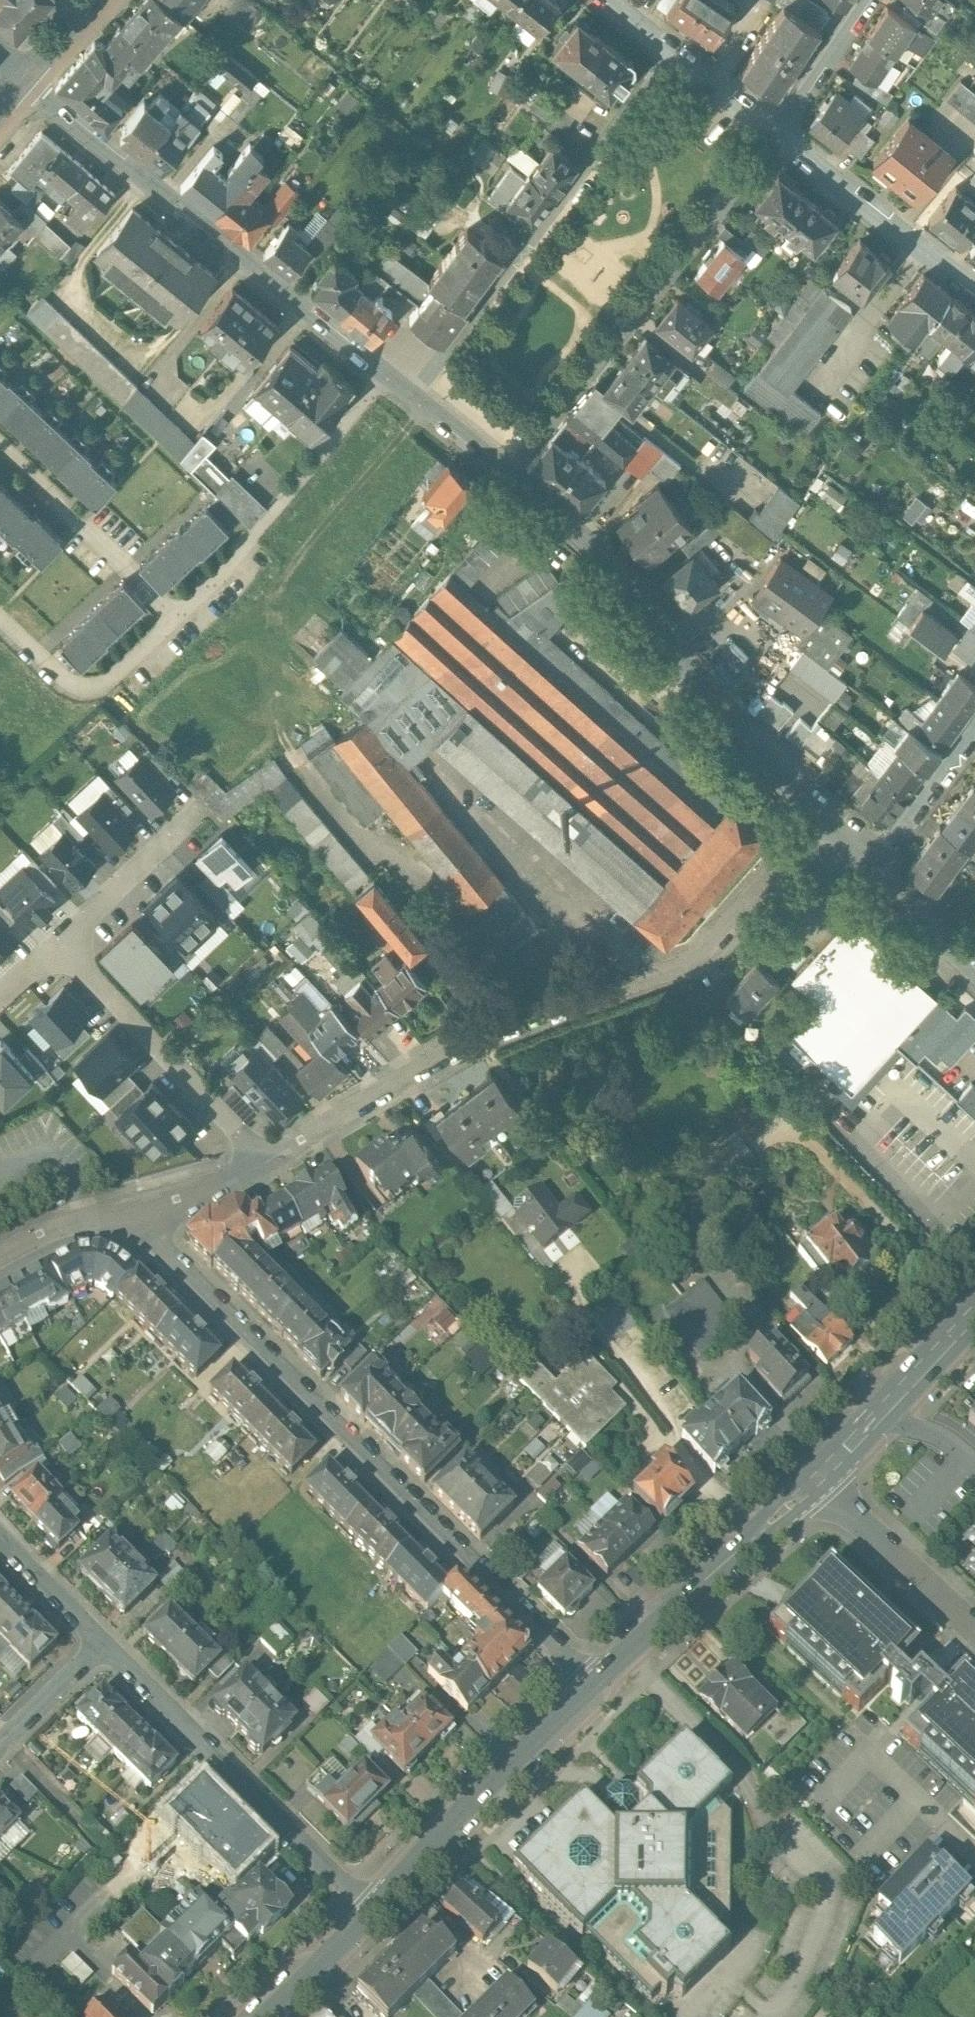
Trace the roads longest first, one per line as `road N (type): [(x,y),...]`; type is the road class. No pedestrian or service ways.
road 1 (residential): [(835,840),(693,963),(449,1049),(254,1152)]
road 2 (residential): [(141,1201),(589,1690)]
road 3 (residential): [(508,464),(584,532),(696,684),(835,840)]
road 4 (residential): [(29,73),(383,369)]
road 5 (residential): [(410,388),(674,40)]
road 6 (residential): [(508,464),(783,134)]
road 7 (residential): [(99,1638),(370,1907)]
road 8 (residential): [(383,369),(177,619)]
road 9 (secondary): [(589,1690),(370,1907)]
road 10 (secondary): [(813,1487),(589,1690)]
road 11 (residential): [(254,1152),(68,949)]
road 12 (residential): [(177,619),(0,445)]
road 13 (residential): [(974,287),(783,134)]
road 14 (secondary): [(974,1310),(813,1487)]
road 15 (residential): [(177,619),(99,692),(71,687),(0,619)]
road 16 (residential): [(974,1630),(813,1487)]
road 17 (residential): [(974,728),(868,874)]
road 18 (residential): [(68,949),(180,830)]
road 19 (residential): [(870,0),(783,134)]
road 20 (residential): [(0,1523),(99,1638)]
road 21 (residential): [(141,1201),(72,1213),(0,1250)]
road 22 (secondary): [(370,1907),(268,2016)]
road 23 (residential): [(868,874),(974,979)]
road 24 (residential): [(783,134),(674,40)]
road 25 (residential): [(0,1738),(99,1638)]
road 26 (residential): [(410,388),(508,464)]
road 27 (residential): [(254,1152),(141,1201)]

